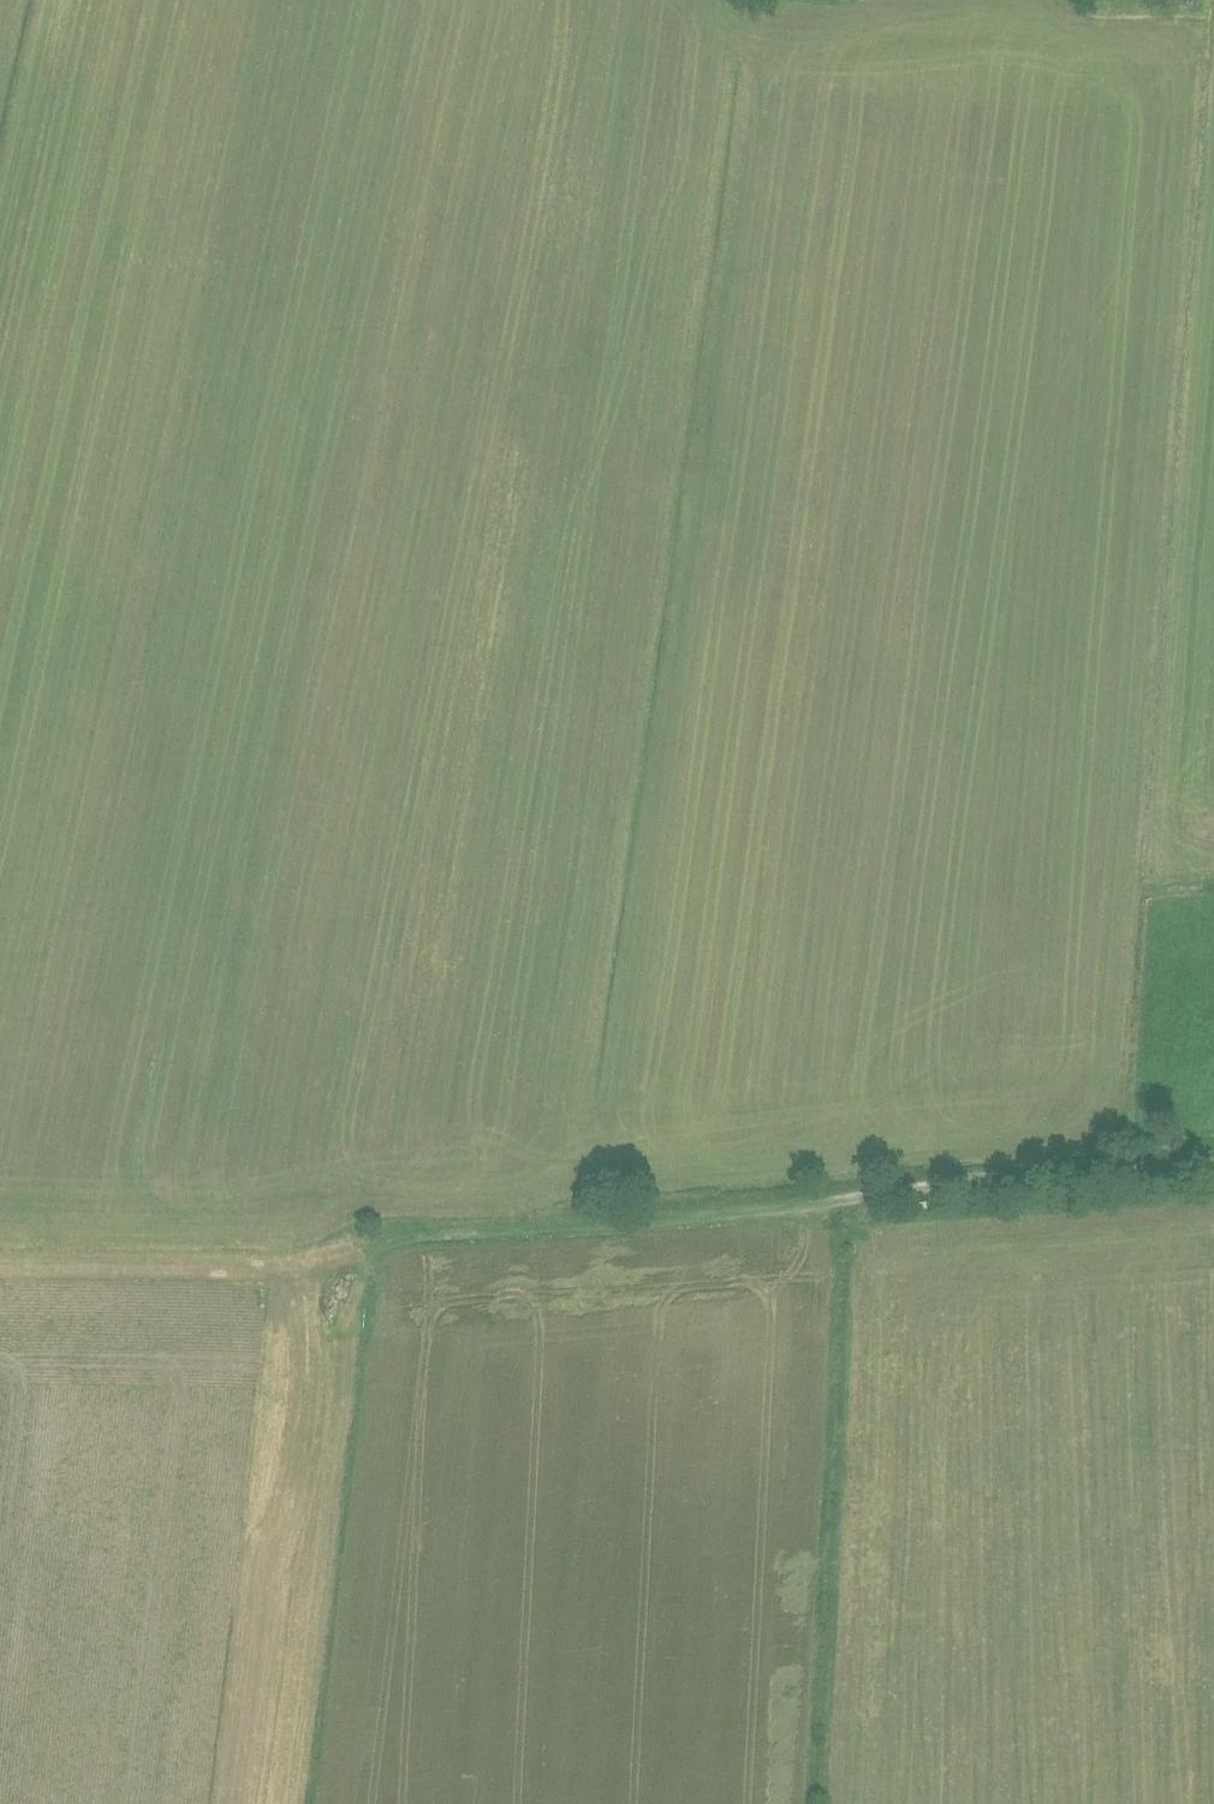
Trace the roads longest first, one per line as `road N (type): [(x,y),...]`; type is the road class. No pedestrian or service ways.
road 1 (track): [(577,1220),(771,1213),(1213,1163)]

